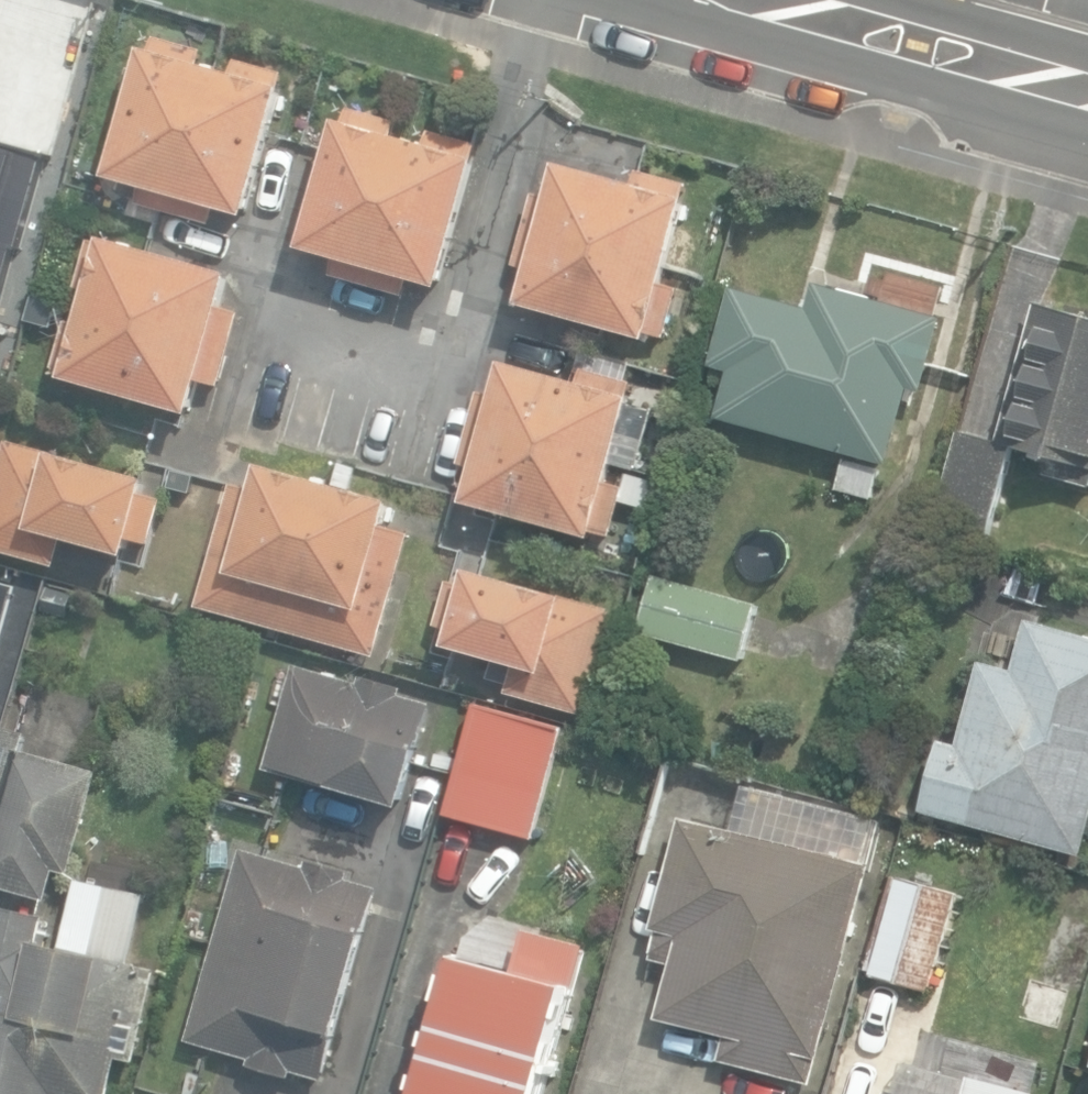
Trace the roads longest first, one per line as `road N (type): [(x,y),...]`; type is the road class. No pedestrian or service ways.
road 1 (residential): [(1087,104),(727,0)]

